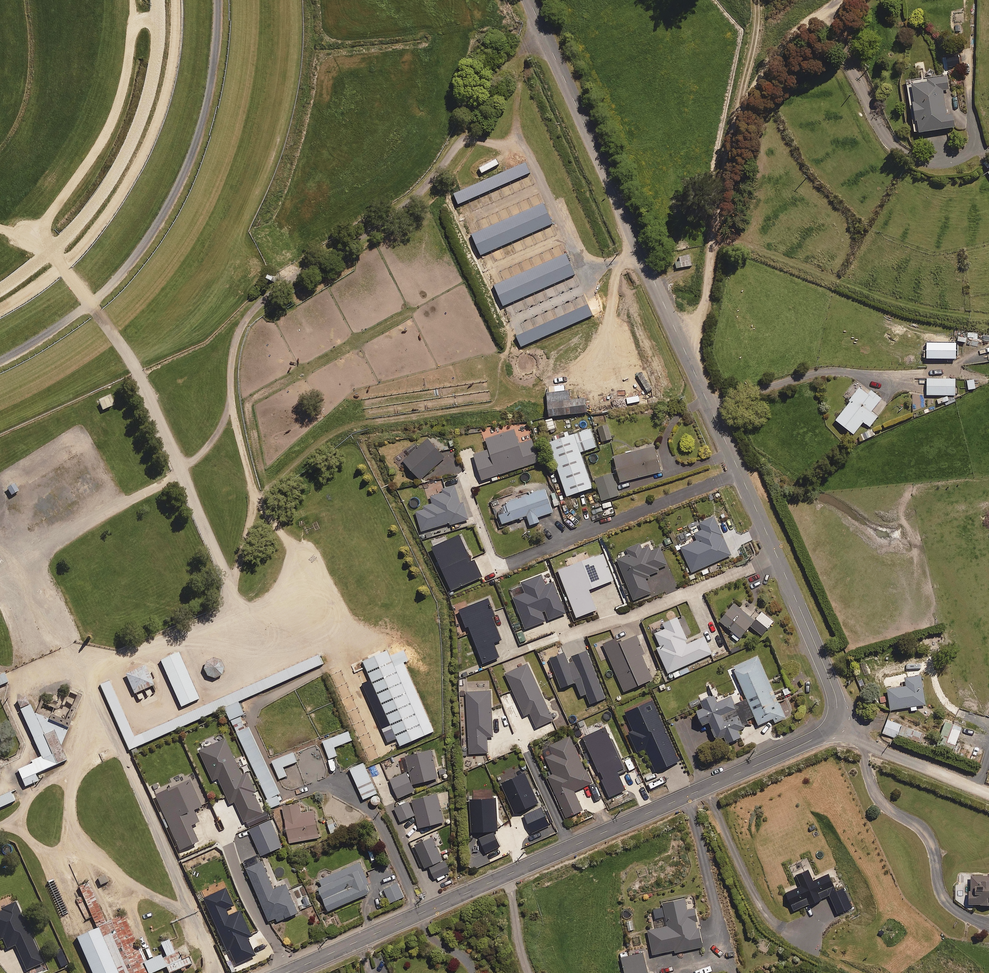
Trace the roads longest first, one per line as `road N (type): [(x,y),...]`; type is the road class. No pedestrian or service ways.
road 1 (tertiary): [(740,478),(530,0)]
road 2 (tertiary): [(287,972),(570,847)]
road 3 (tertiary): [(570,847),(833,724)]
road 4 (residential): [(740,478),(504,572)]
road 5 (residential): [(777,558),(559,648)]
road 6 (tertiary): [(833,724),(834,691),(777,558)]
road 7 (unclassified): [(988,793),(833,724)]

